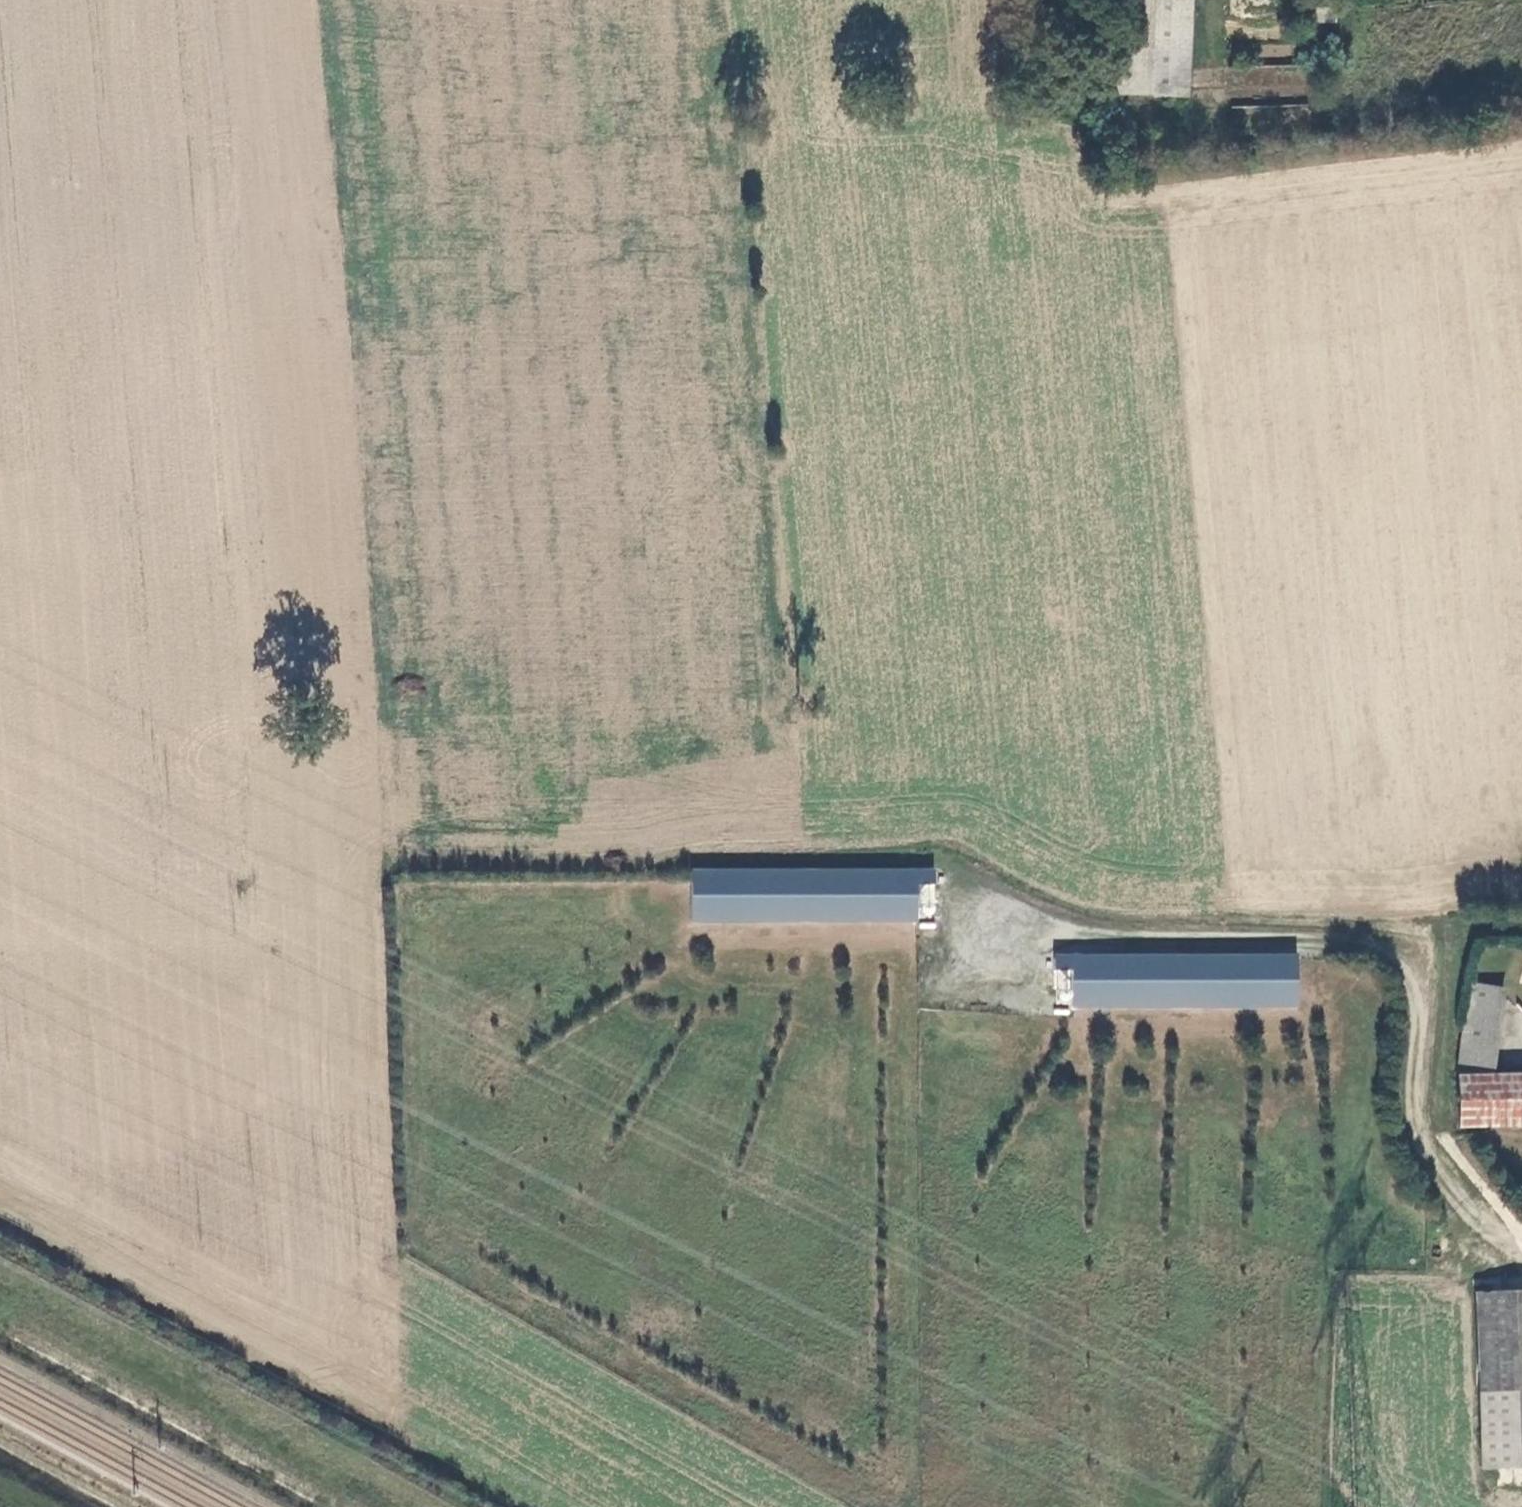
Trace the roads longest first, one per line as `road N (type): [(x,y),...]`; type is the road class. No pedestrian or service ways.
road 1 (track): [(1418,1008),(1394,963),(1342,943),(986,937)]
road 2 (track): [(1521,932),(1432,931),(1410,1093),(1419,1143),(1445,1188),(1521,1263)]
road 3 (track): [(384,1506),(0,1293)]

